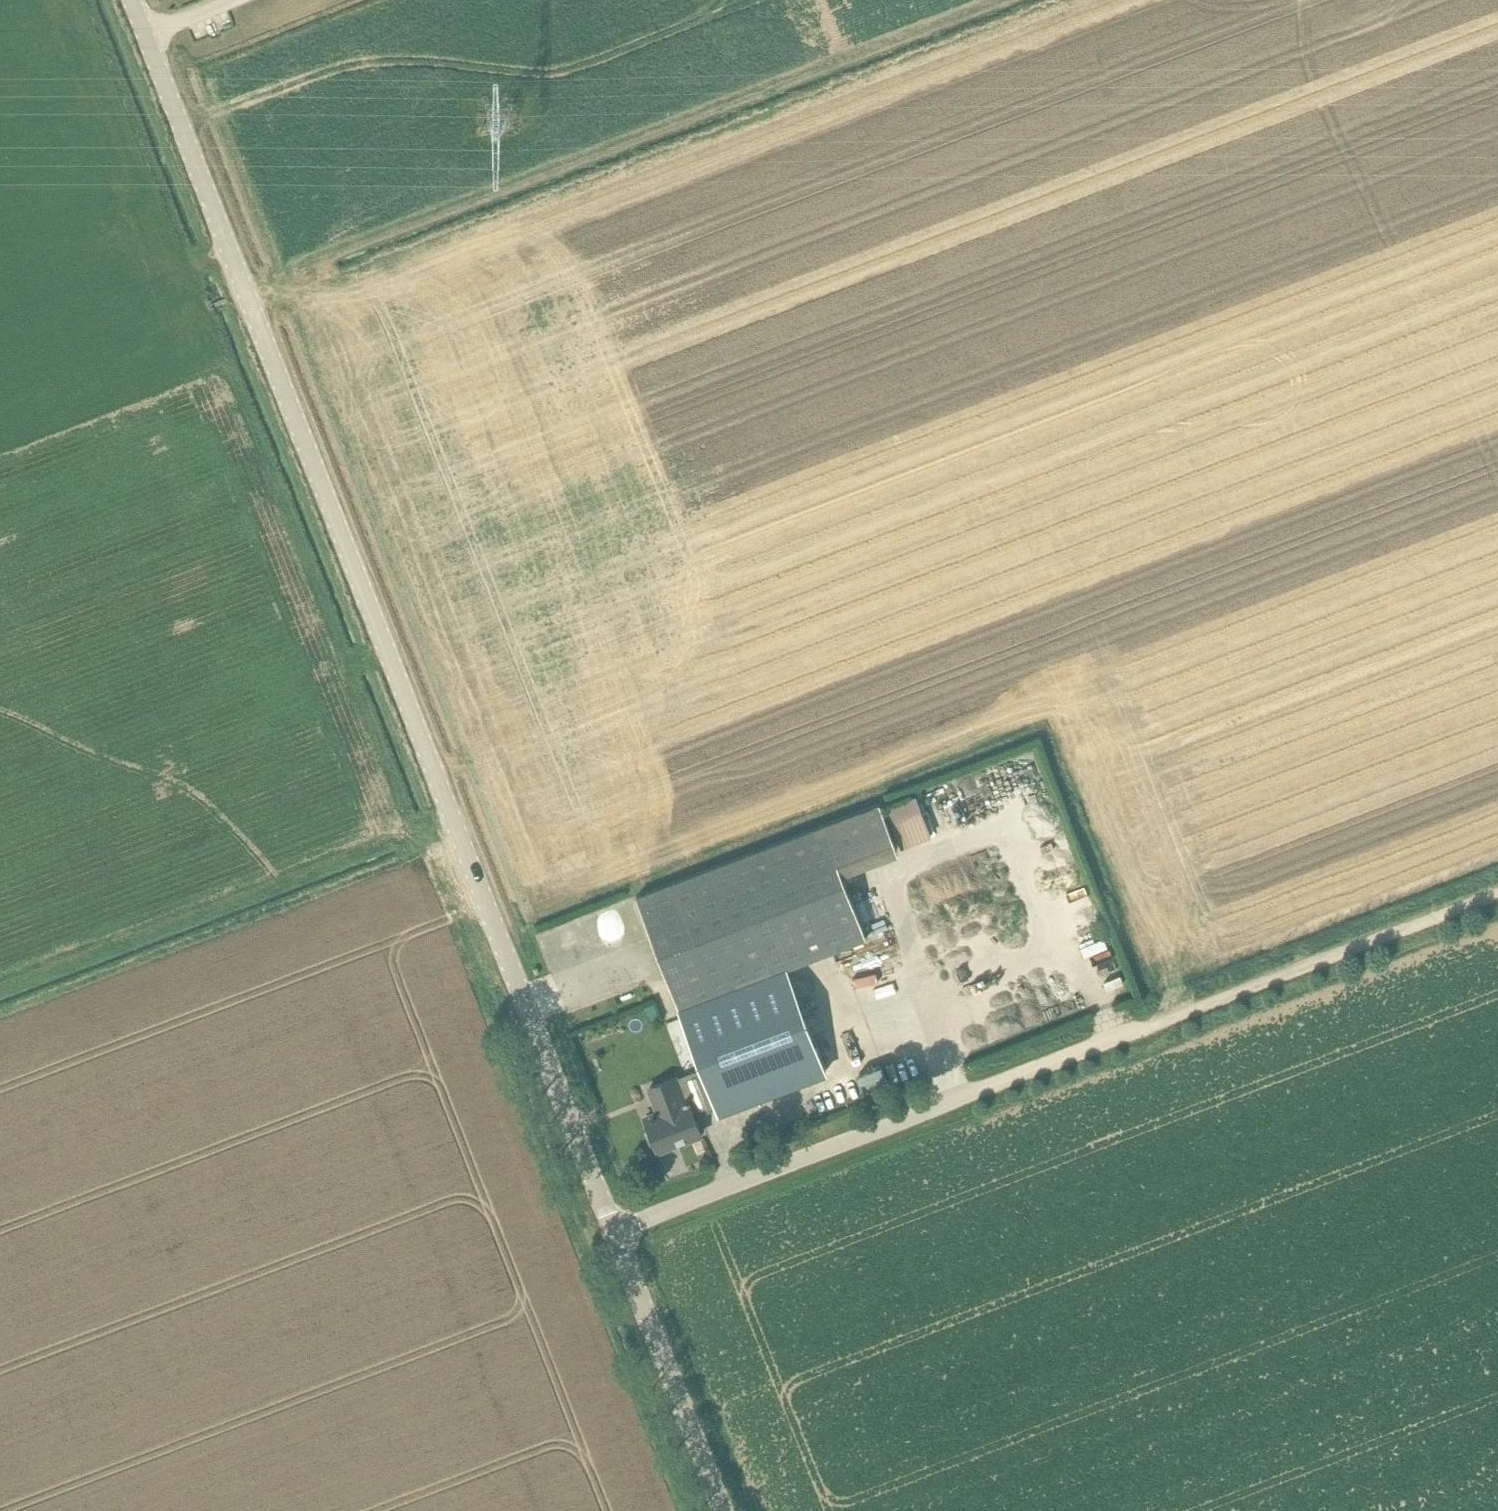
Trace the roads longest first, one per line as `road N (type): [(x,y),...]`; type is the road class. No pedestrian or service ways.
road 1 (tertiary): [(725,1510),(143,0)]

